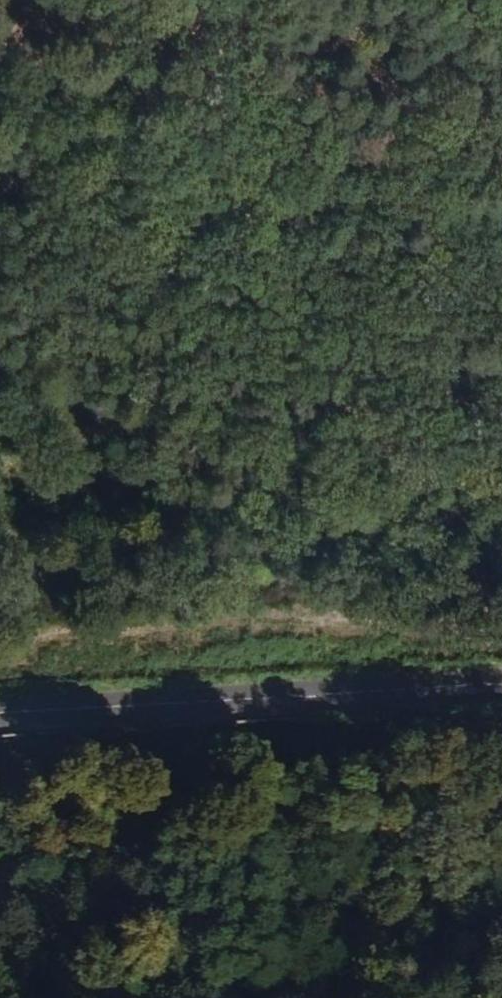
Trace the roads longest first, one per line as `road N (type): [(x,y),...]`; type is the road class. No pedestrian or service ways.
road 1 (secondary): [(501,684),(0,715)]

